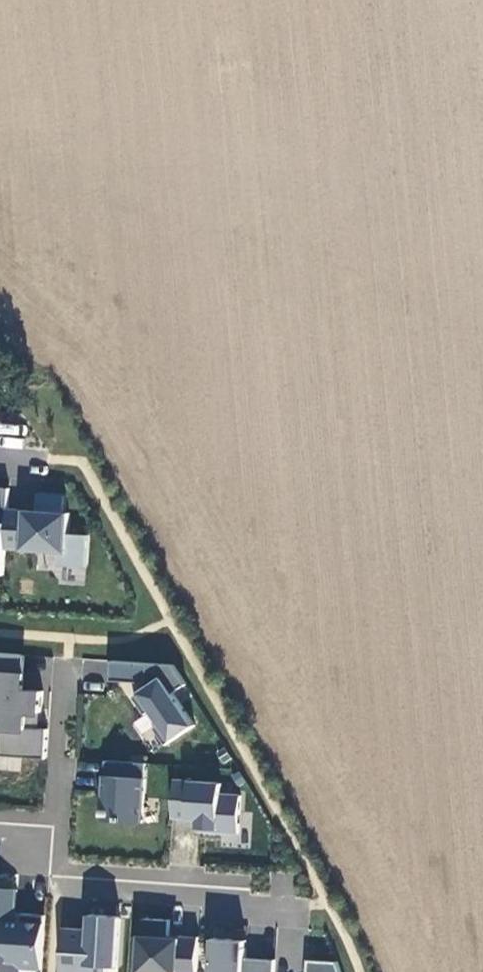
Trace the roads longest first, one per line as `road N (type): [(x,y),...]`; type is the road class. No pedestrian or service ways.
road 1 (residential): [(58,829),(56,870),(204,881),(297,906)]
road 2 (residential): [(58,829),(68,663)]

